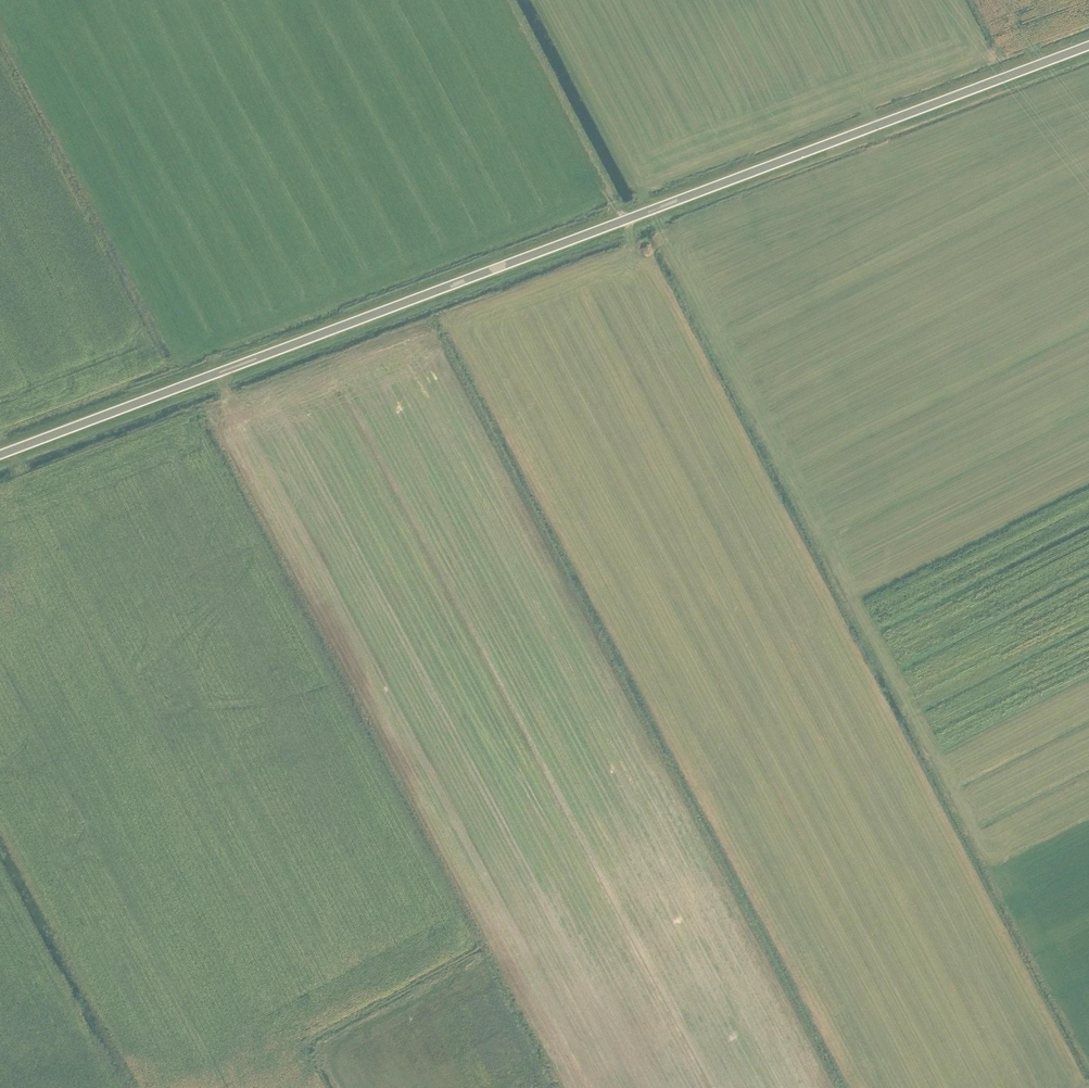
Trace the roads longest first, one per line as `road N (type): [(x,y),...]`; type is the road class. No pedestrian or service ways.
road 1 (tertiary): [(0,454),(1088,55)]

